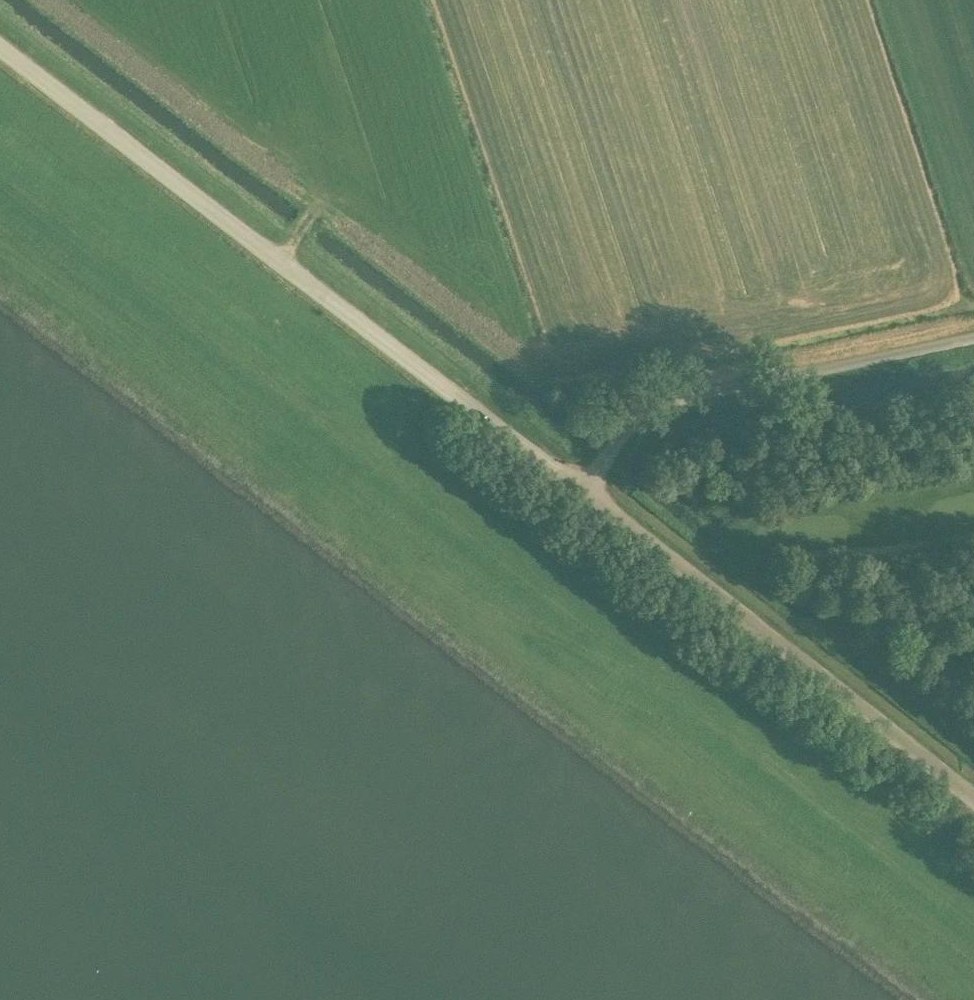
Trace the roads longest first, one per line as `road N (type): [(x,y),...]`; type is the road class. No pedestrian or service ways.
road 1 (unclassified): [(580,488),(0,45)]
road 2 (unclassified): [(973,797),(580,488)]
road 3 (unclassified): [(580,488),(660,407),(973,337)]
road 4 (track): [(973,724),(776,559)]

